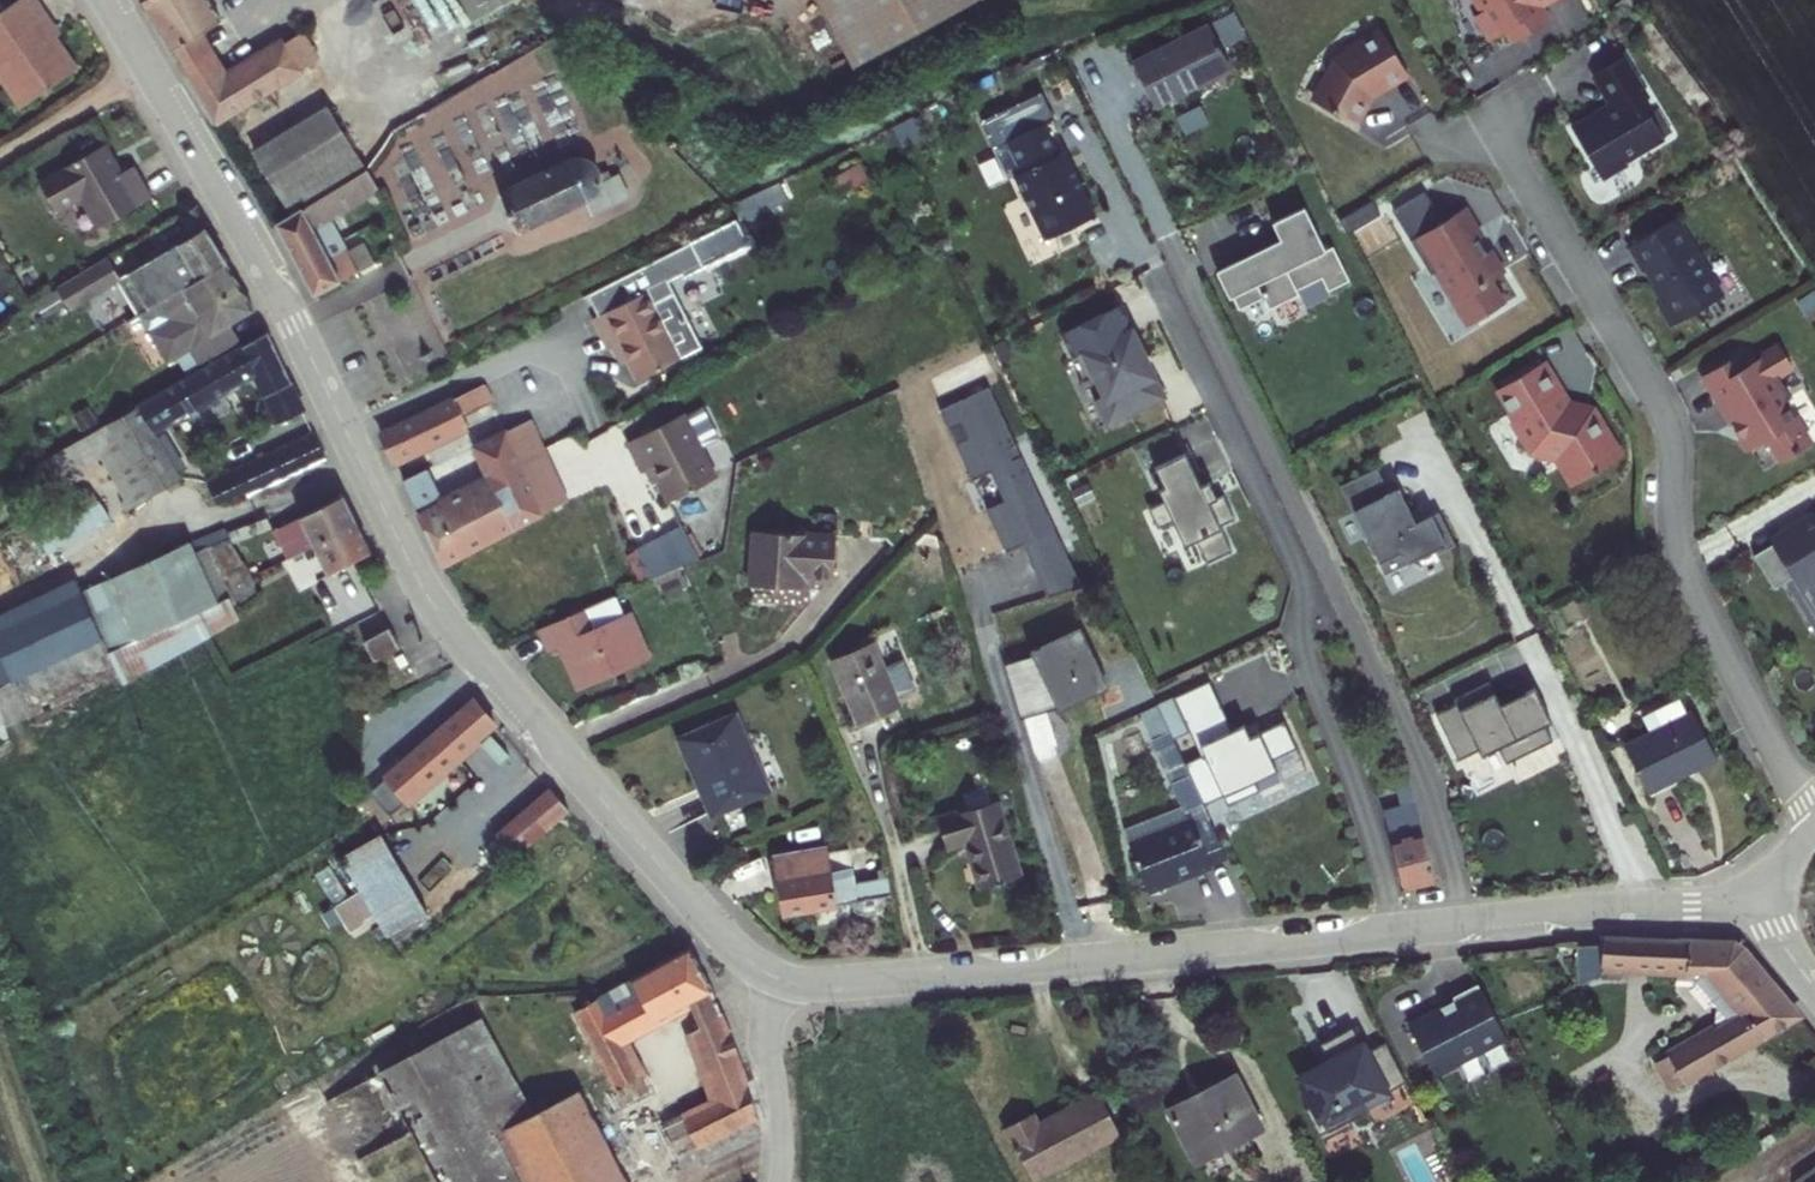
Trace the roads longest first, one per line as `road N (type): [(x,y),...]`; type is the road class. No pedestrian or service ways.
road 1 (residential): [(147,71),(293,318),(426,592),(705,916),(772,976)]
road 2 (residential): [(1487,119),(1666,421),(1685,568),(1814,821)]
road 3 (residential): [(772,976),(846,984),(1399,928)]
road 4 (residential): [(1399,928),(1309,657),(1322,555)]
road 5 (residential): [(1399,928),(1695,903),(1739,906)]
road 6 (residential): [(780,1181),(772,976)]
road 7 (residential): [(0,155),(147,71)]

